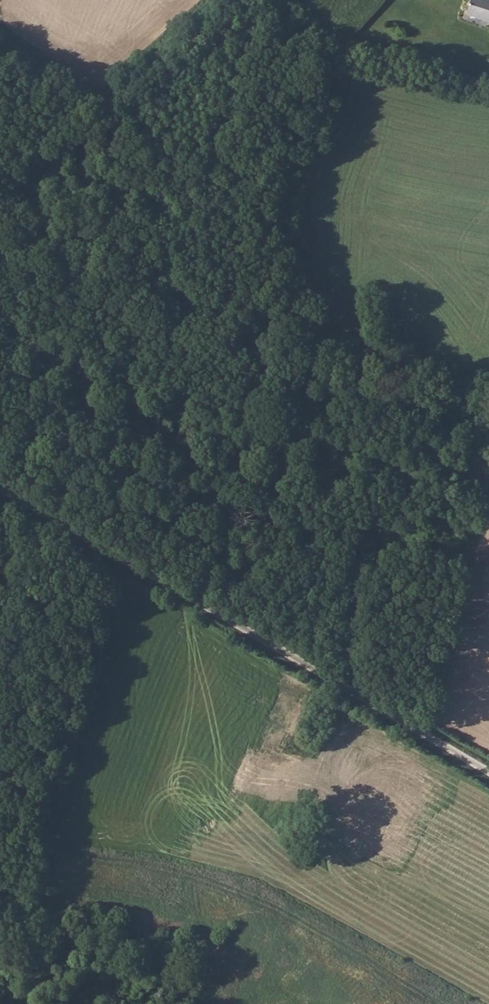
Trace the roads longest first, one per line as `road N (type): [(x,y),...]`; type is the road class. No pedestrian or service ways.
road 1 (unclassified): [(488,773),(0,487)]

